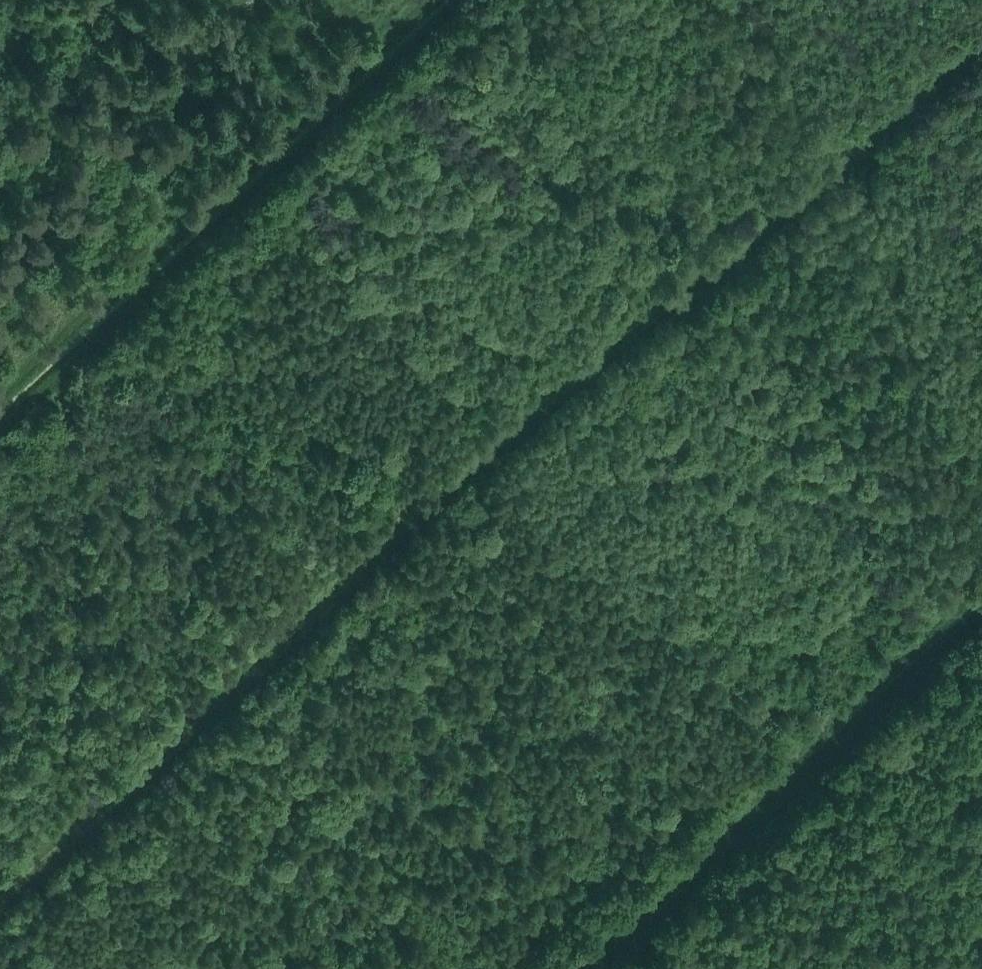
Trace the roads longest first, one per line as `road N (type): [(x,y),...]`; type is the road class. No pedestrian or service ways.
road 1 (track): [(981,44),(431,506)]
road 2 (track): [(431,506),(0,897)]

